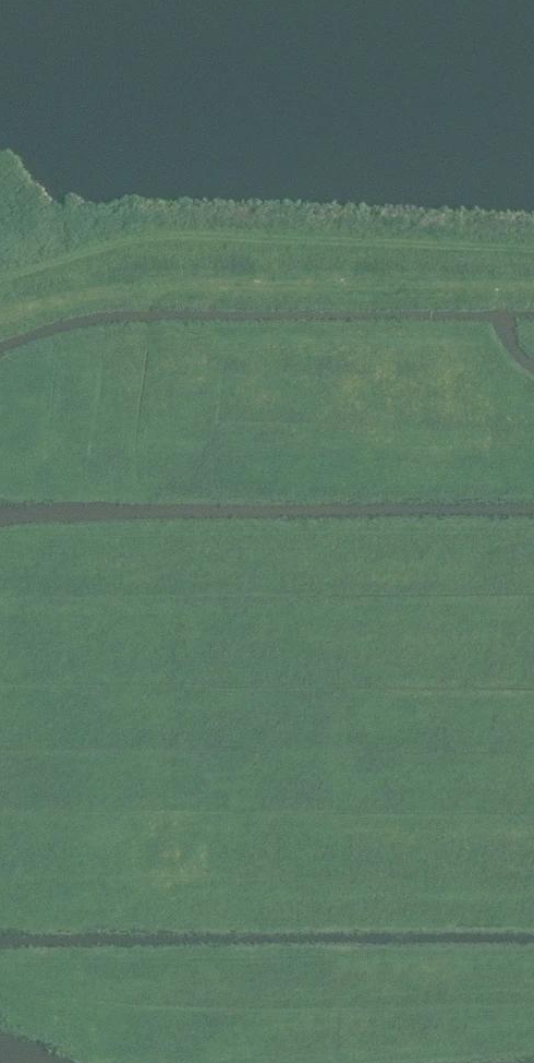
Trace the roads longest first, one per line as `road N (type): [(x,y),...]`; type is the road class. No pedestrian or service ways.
road 1 (track): [(533,283),(153,279),(81,288),(0,314)]

